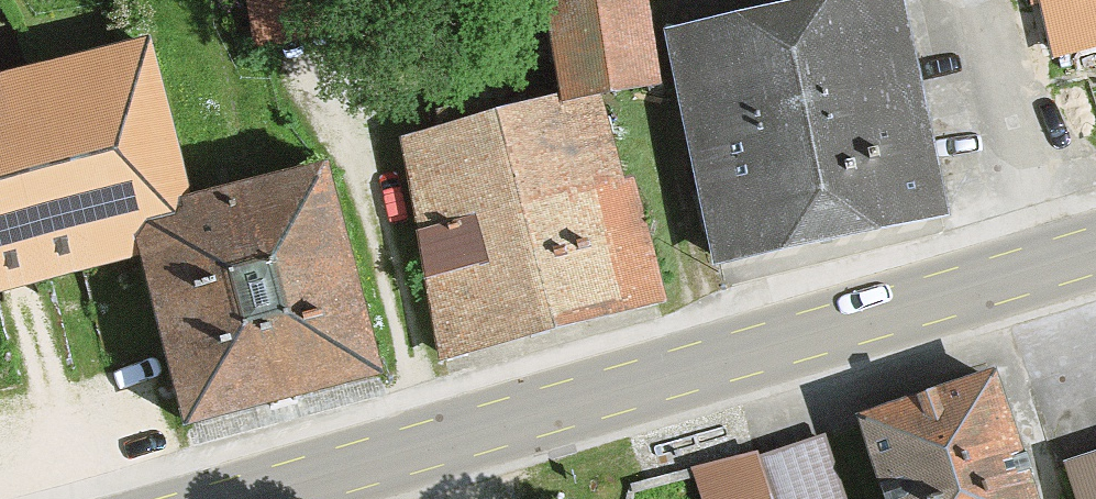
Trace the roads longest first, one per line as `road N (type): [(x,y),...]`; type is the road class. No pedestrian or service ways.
road 1 (primary): [(1058,257),(264,498)]
road 2 (residential): [(1058,257),(972,0)]

